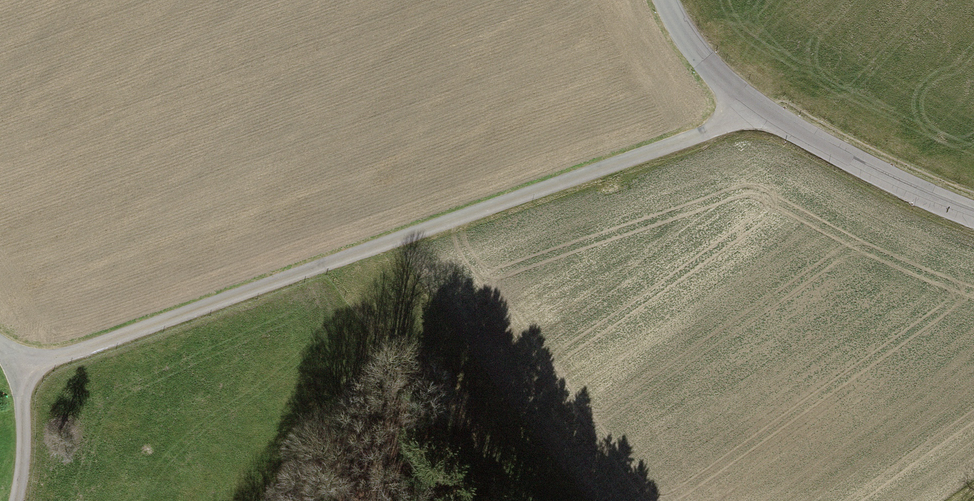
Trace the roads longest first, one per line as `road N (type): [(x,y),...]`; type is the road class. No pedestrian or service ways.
road 1 (track): [(0,341),(24,361),(64,356),(714,125),(748,104)]
road 2 (tertiary): [(973,205),(893,176),(748,104),(674,23),(664,0)]
road 3 (track): [(24,361),(17,500)]

